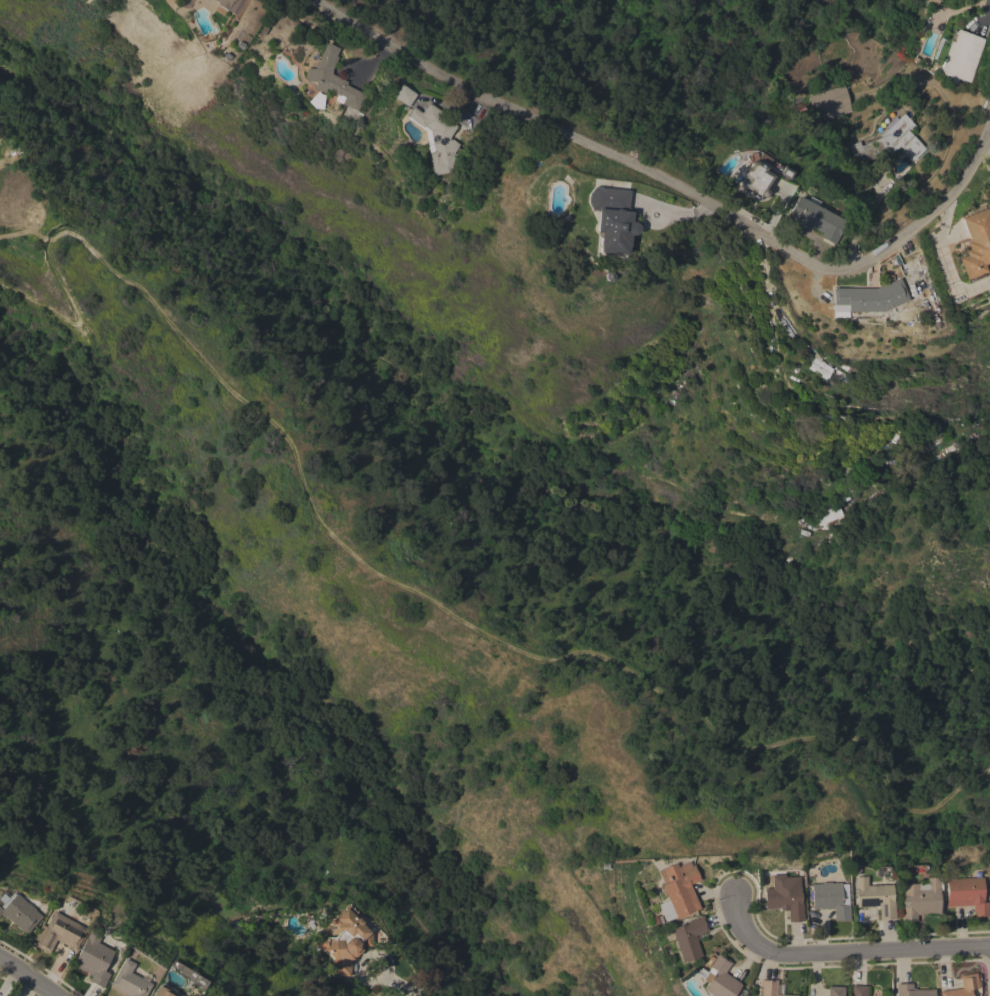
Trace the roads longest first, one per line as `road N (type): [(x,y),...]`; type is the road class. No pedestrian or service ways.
road 1 (residential): [(317,0),(395,52),(818,269),(844,274),(953,198),(989,131)]
road 2 (residential): [(735,897),(744,931),(784,955),(989,948)]

